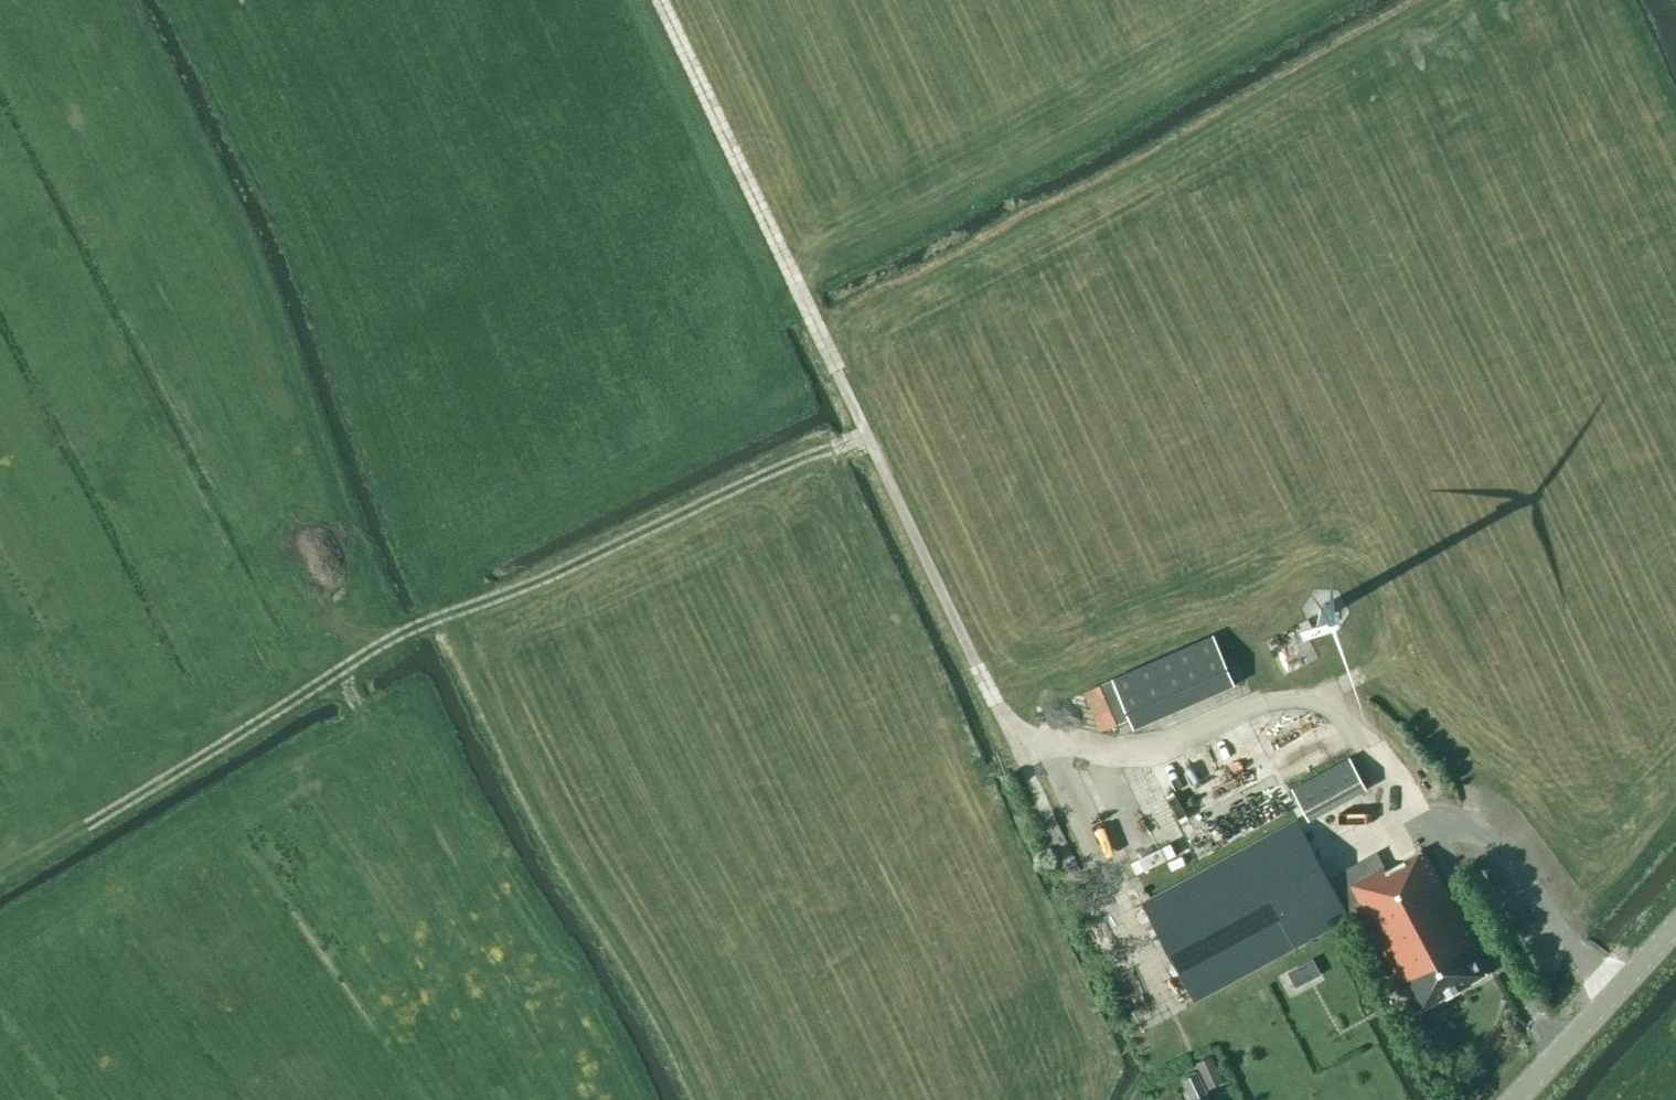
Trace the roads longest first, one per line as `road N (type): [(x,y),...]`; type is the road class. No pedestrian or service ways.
road 1 (tertiary): [(1512,1099),(1675,925)]

